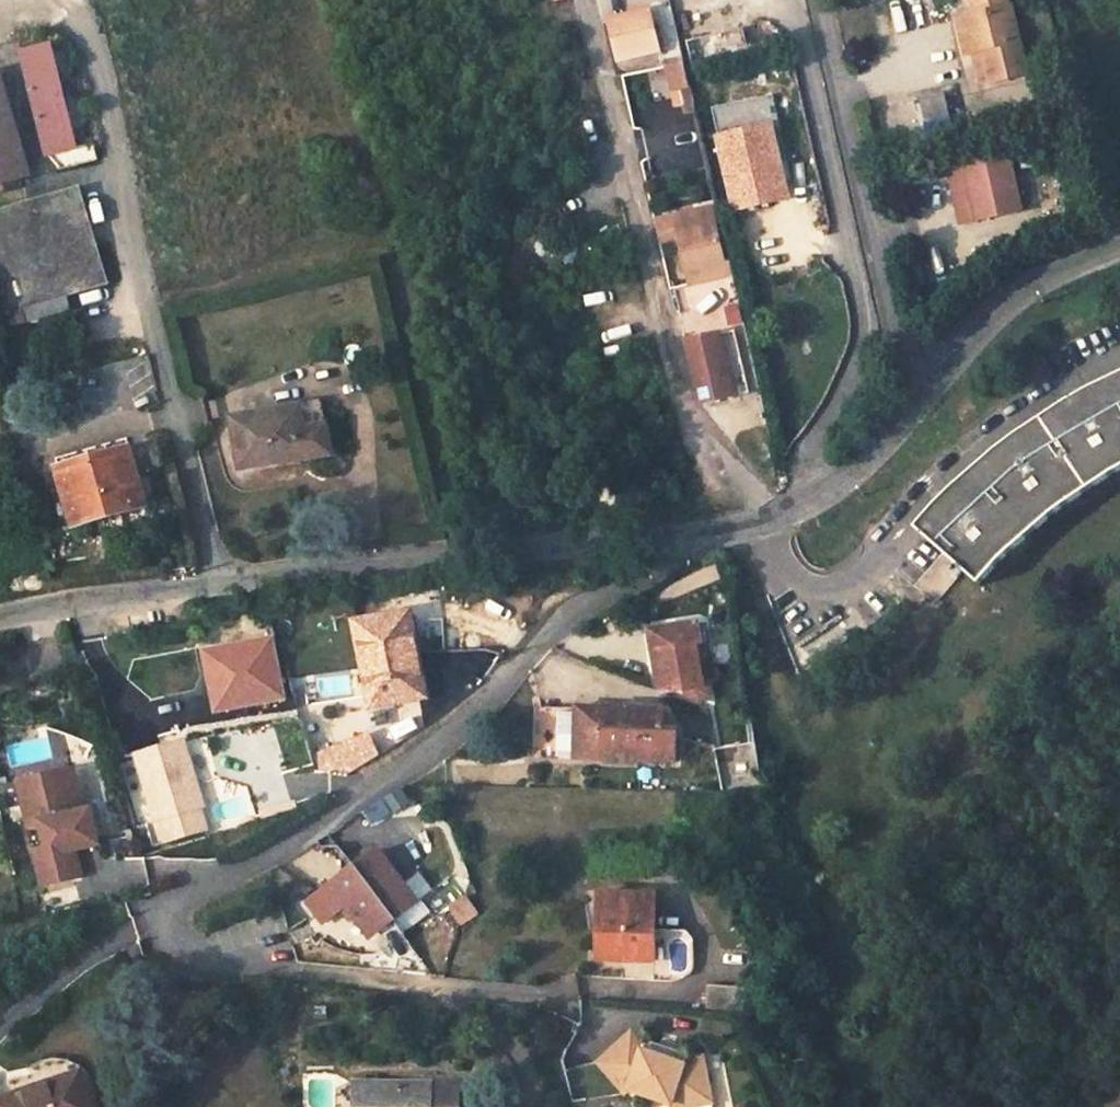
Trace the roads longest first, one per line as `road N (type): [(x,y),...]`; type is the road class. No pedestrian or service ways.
road 1 (residential): [(673,542),(655,572),(581,613),(525,659),(460,731),(169,909),(167,933),(190,956),(534,1002)]
road 2 (residential): [(83,24),(221,583)]
road 3 (residential): [(590,0),(698,446),(773,519)]
road 4 (residential): [(795,510),(813,441),(866,337),(790,0)]
road 5 (residential): [(1119,358),(986,444),(859,577),(828,594),(797,582),(773,519)]
road 6 (unclassified): [(221,583),(673,542)]
road 7 (residential): [(820,0),(897,340),(937,386)]
road 8 (unclassified): [(937,386),(996,318),(1075,264),(1119,247)]
road 9 (unclassified): [(0,611),(69,595),(221,583)]
road 10 (unclassified): [(795,510),(863,464),(937,386)]

